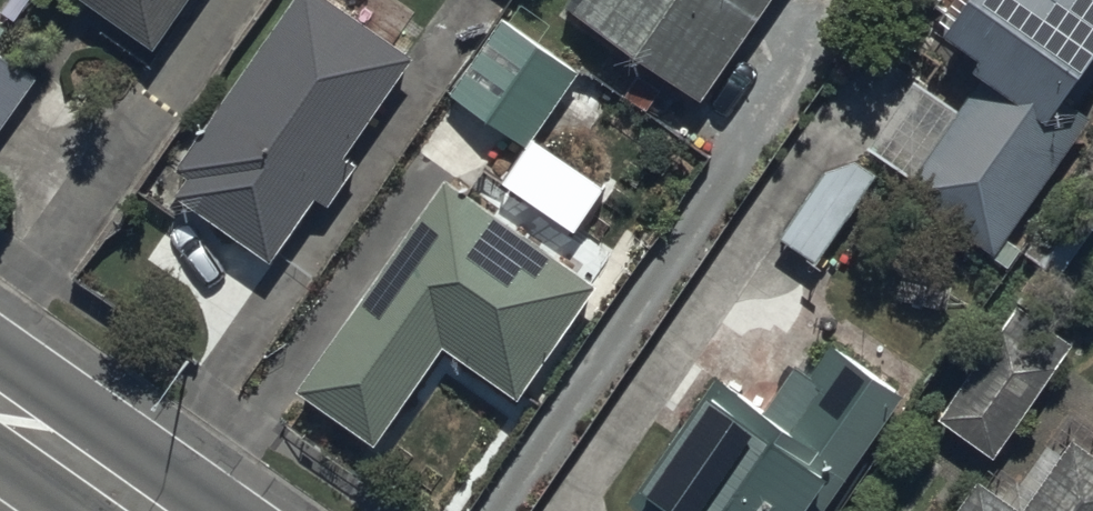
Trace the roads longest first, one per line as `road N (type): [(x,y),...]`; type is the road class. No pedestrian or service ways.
road 1 (secondary): [(138,510),(0,415)]

